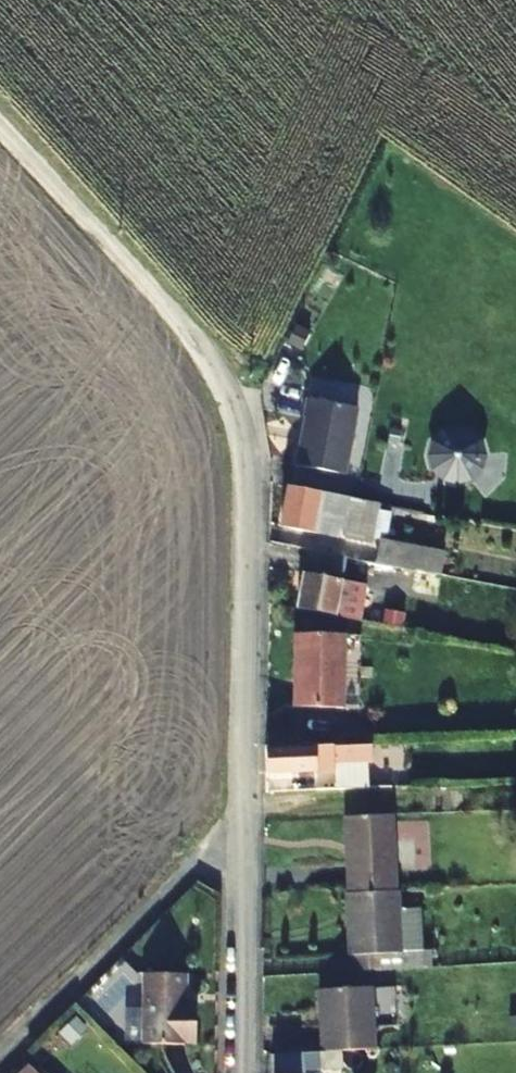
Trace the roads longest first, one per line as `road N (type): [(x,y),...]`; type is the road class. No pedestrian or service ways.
road 1 (residential): [(0,133),(244,409),(255,485),(245,809)]
road 2 (residential): [(245,809),(0,1053)]
road 3 (residential): [(245,809),(242,1072)]

